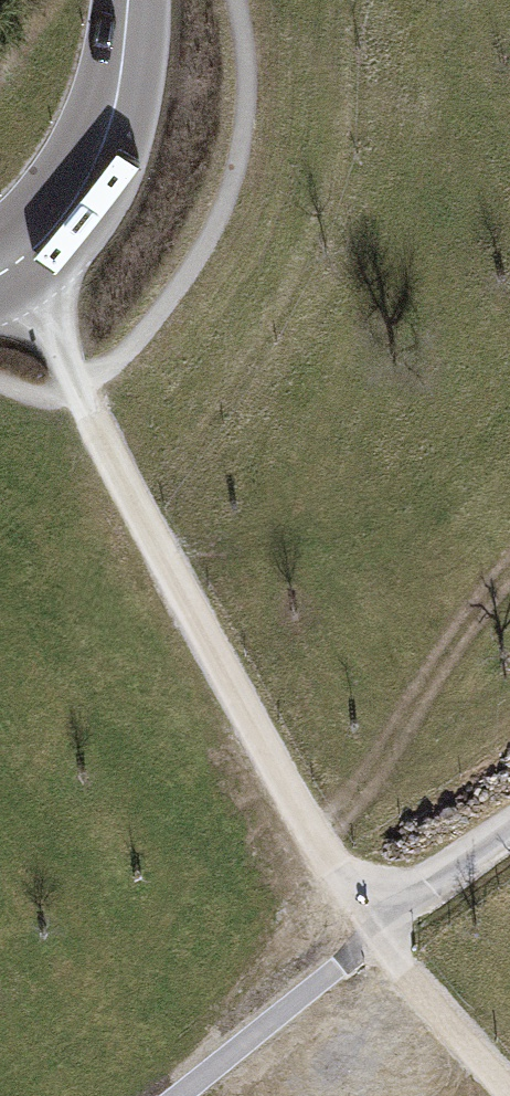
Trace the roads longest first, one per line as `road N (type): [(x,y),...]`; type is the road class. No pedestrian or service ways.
road 1 (track): [(16,268),(291,810),(369,928)]
road 2 (secondary): [(129,0),(112,120),(92,169),(69,213),(0,278)]
road 3 (track): [(369,928),(509,1095)]
road 4 (track): [(369,928),(509,824)]

